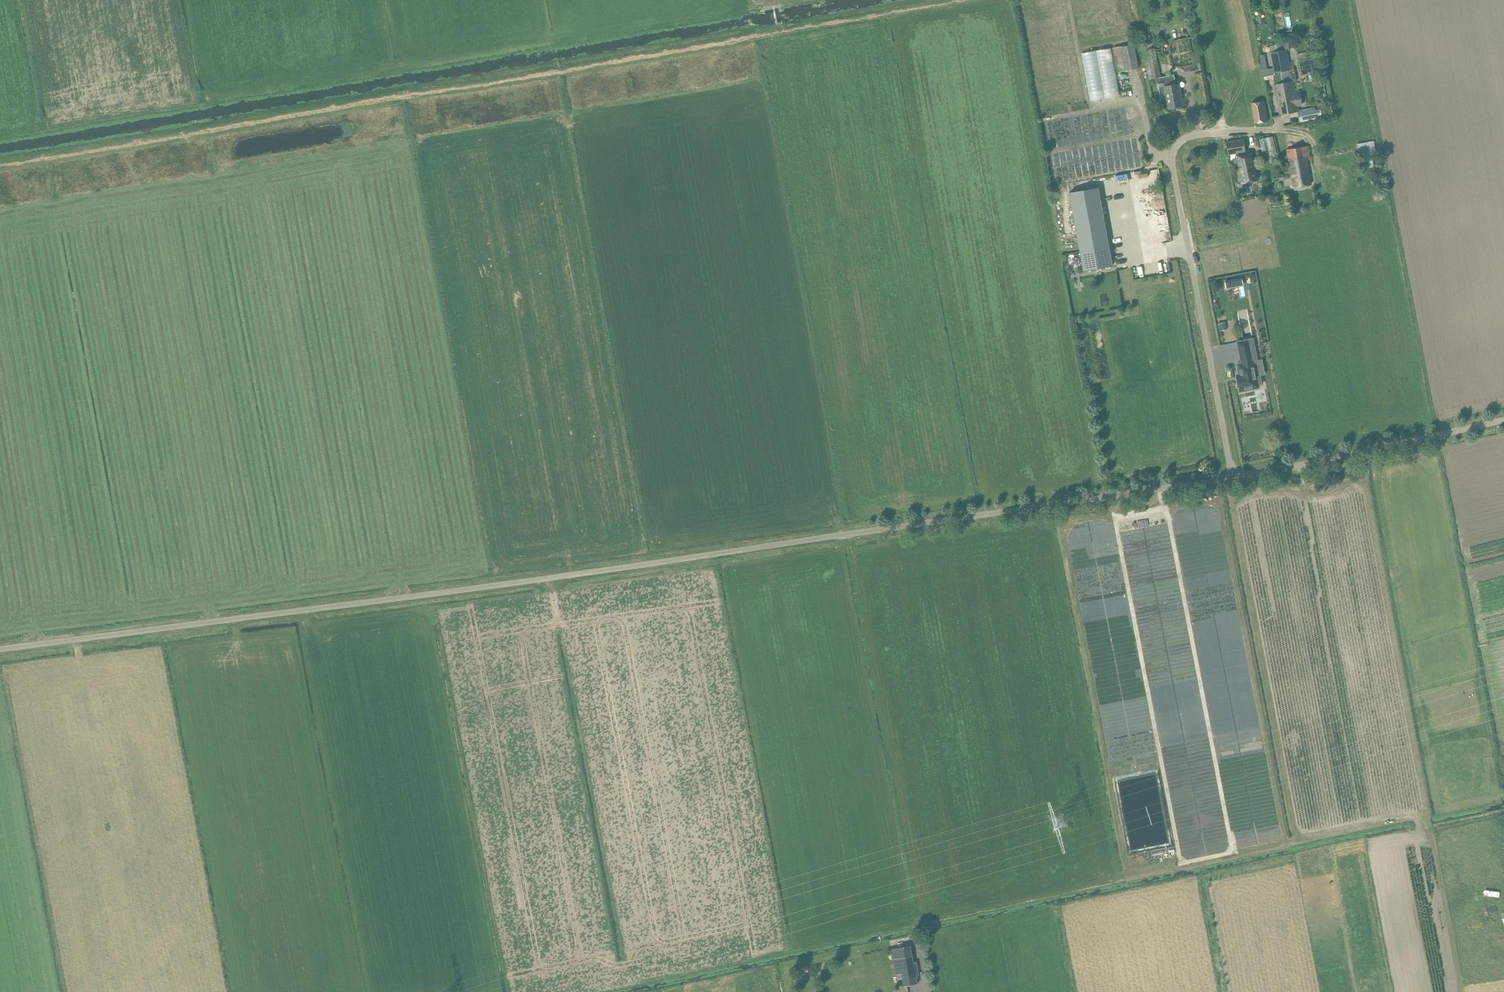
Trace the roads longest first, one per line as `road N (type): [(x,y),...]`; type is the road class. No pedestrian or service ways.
road 1 (unclassified): [(0,649),(1233,478)]
road 2 (unclassified): [(1233,478),(1173,150),(1185,138),(1208,133),(1283,130)]
road 3 (unclassified): [(1233,478),(1503,420)]

